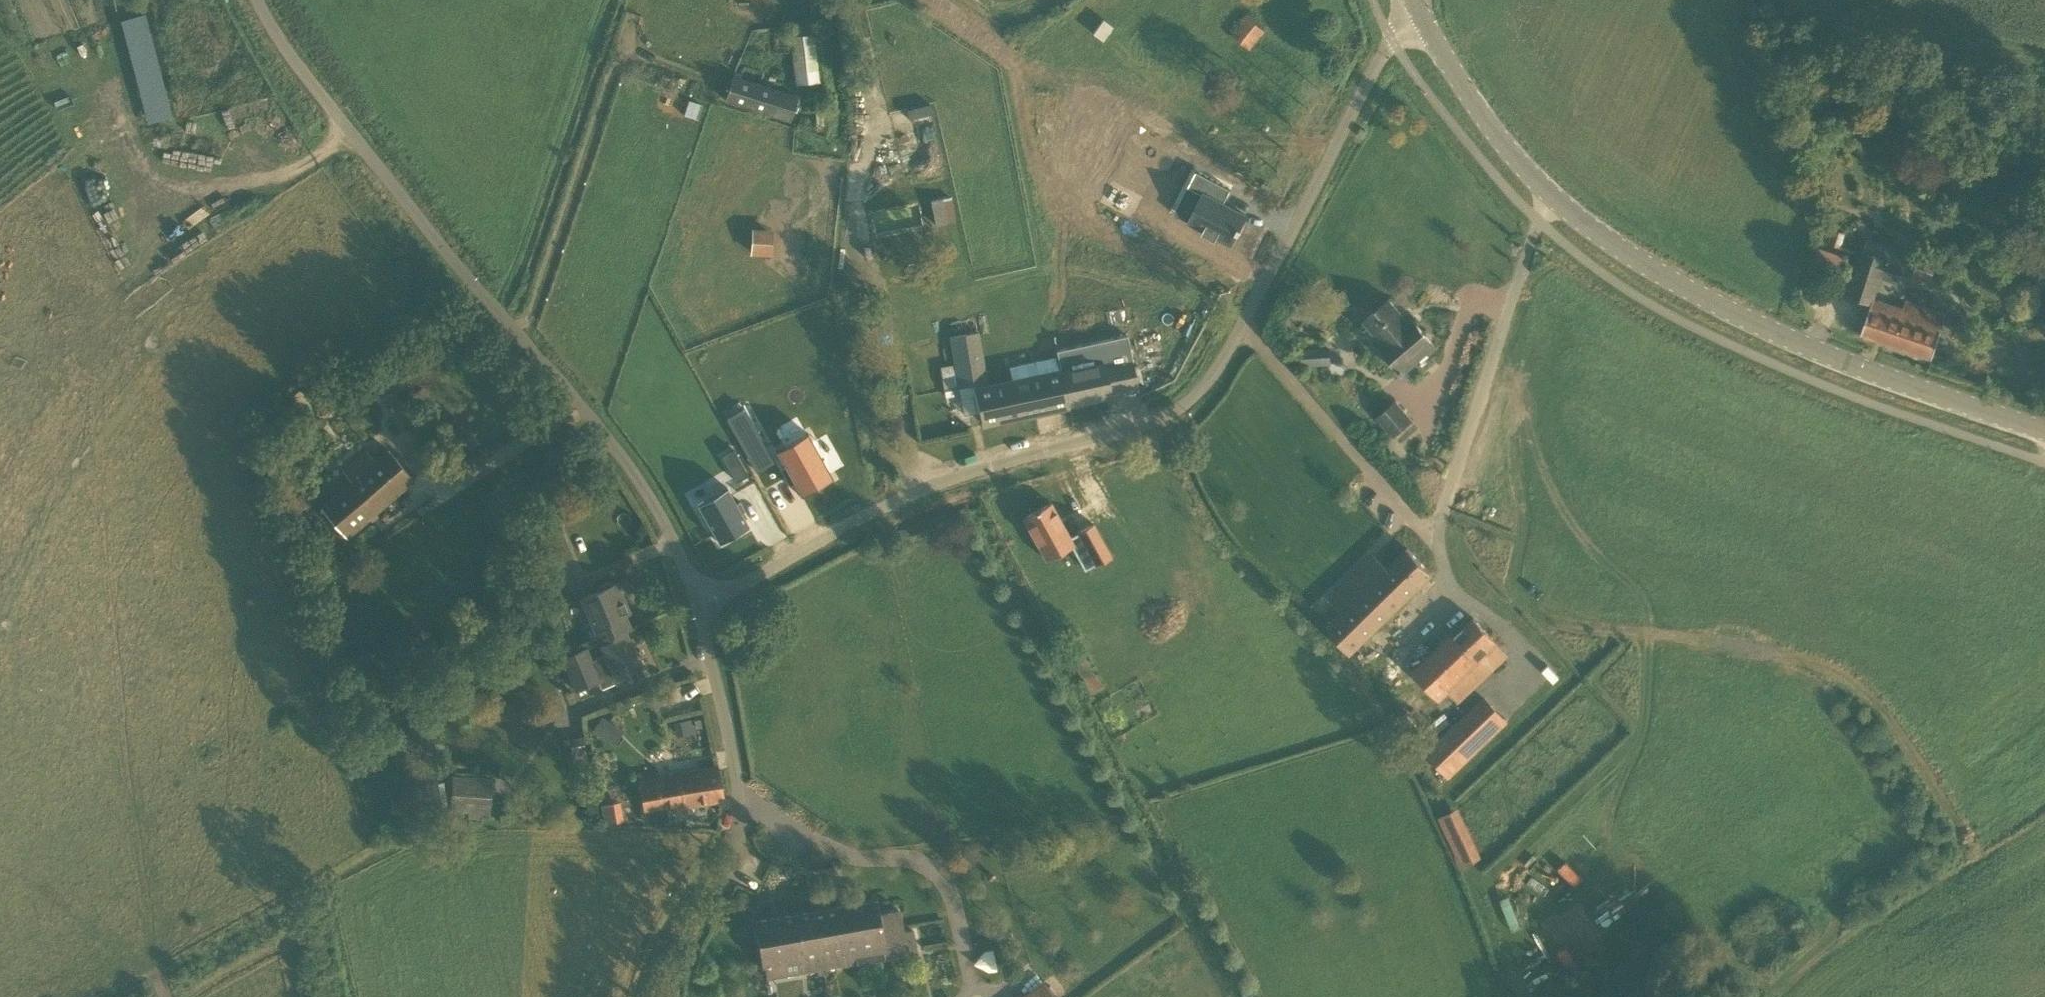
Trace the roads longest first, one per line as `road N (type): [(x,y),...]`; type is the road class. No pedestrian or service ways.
road 1 (unclassified): [(698,607),(901,498),(1139,423),(1201,390),(1233,344),(1413,0)]
road 2 (unclassified): [(698,607),(642,484),(618,451),(307,79),(258,0)]
road 3 (tertiary): [(2044,431),(1803,349),(1628,250),(1556,195)]
road 4 (unclassified): [(666,996),(735,841),(734,758),(698,607)]
road 5 (unclassified): [(1442,570),(1445,499),(1537,221),(1556,195)]
road 6 (tertiary): [(1556,195),(1479,104),(1420,0)]

